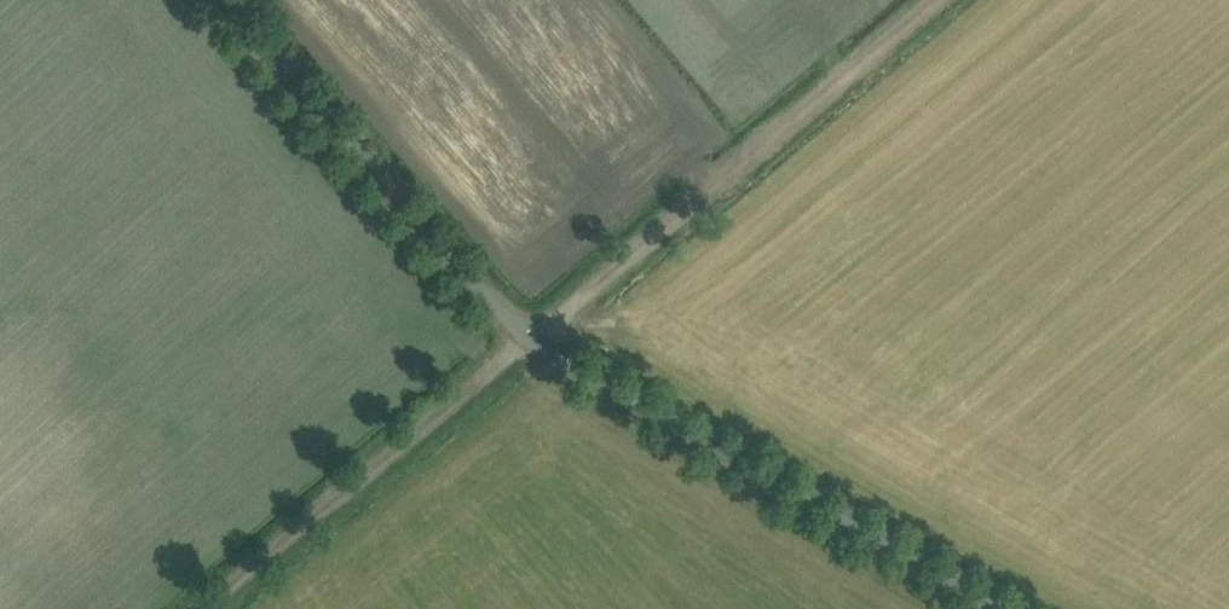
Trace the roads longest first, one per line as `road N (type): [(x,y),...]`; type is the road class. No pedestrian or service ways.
road 1 (unclassified): [(1002,608),(537,338),(467,274),(227,0)]
road 2 (track): [(941,0),(203,608)]

